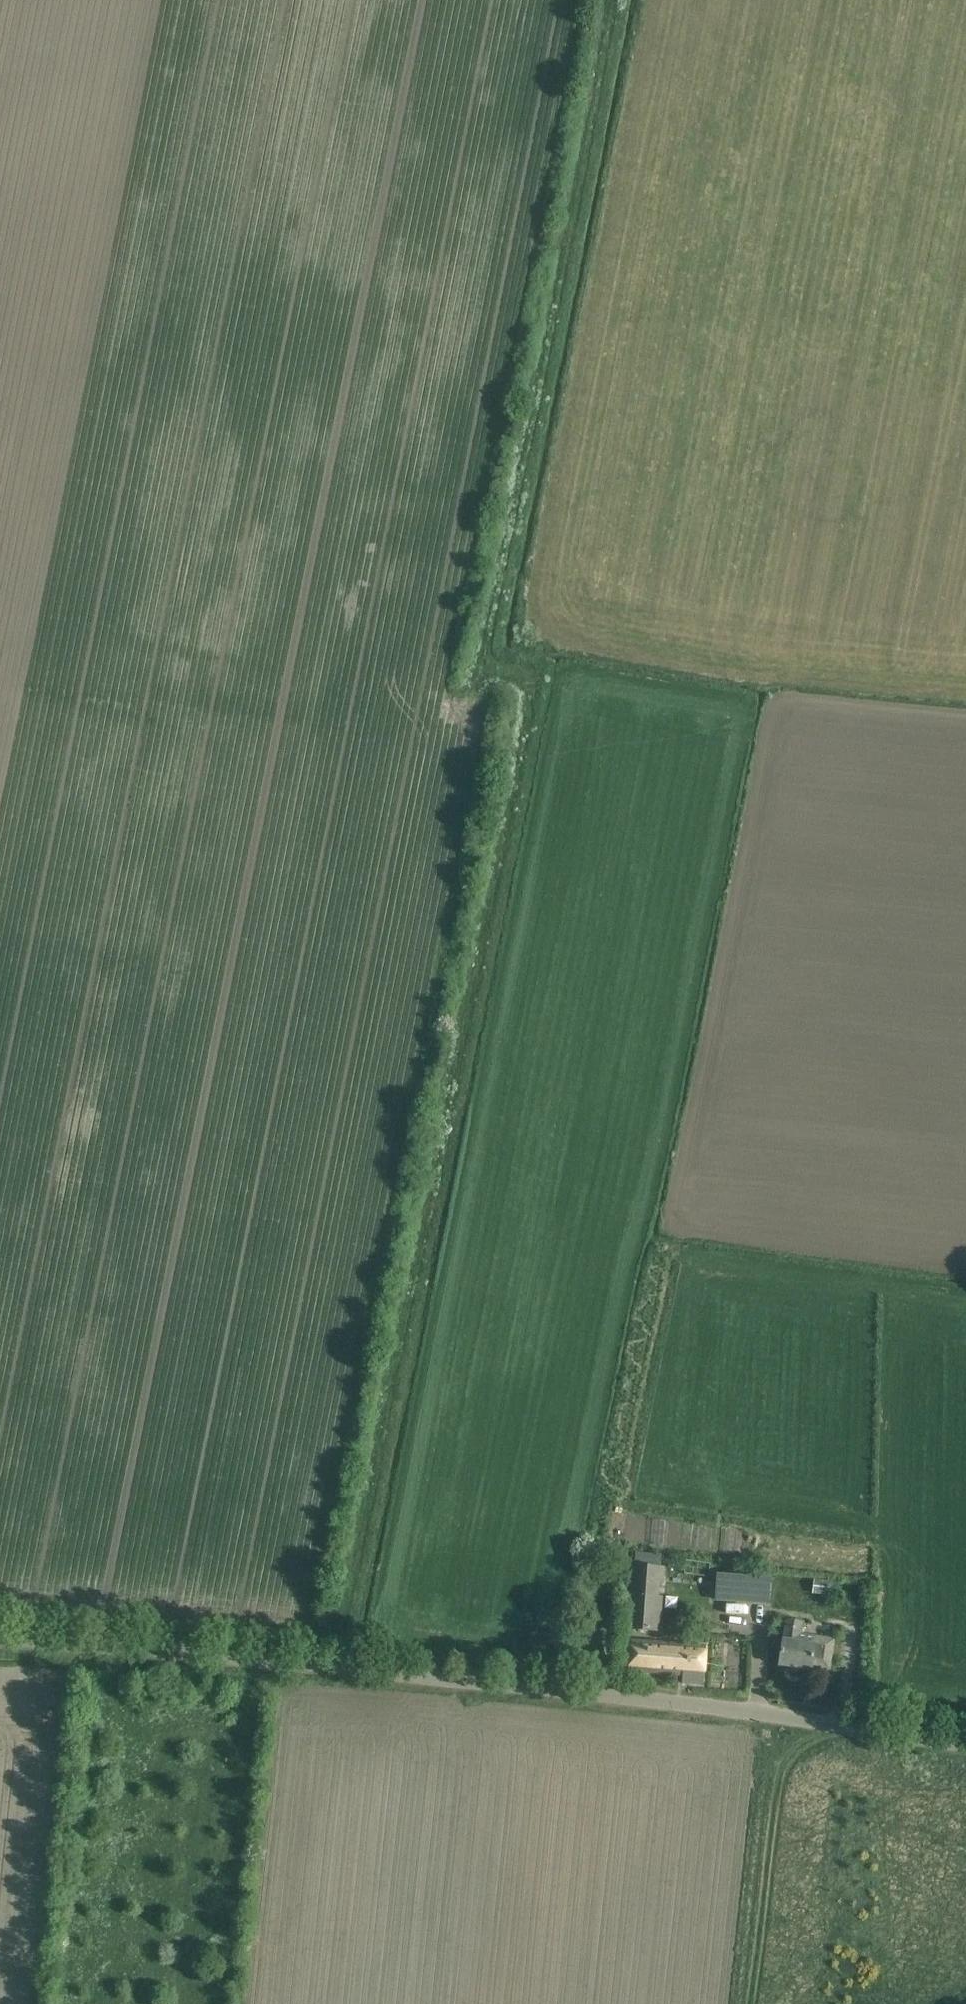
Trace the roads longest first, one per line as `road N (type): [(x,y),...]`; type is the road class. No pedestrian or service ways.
road 1 (unclassified): [(965,1743),(445,1677),(0,1646)]

